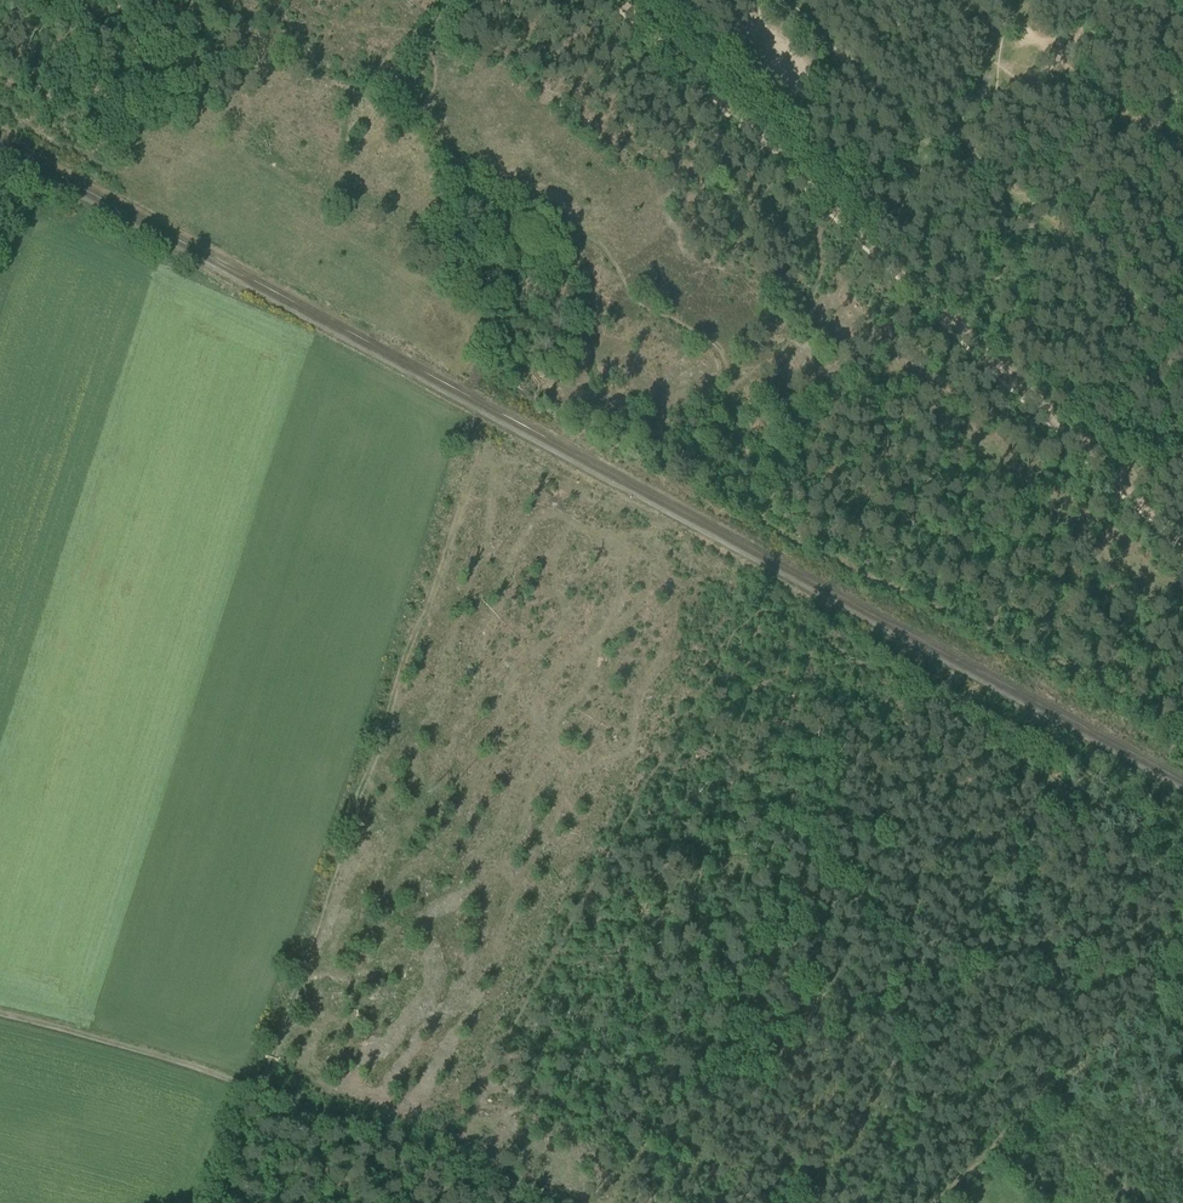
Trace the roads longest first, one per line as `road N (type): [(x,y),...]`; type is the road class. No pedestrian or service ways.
road 1 (track): [(619,0),(1182,543)]
road 2 (track): [(0,1018),(199,1068),(556,1202)]

